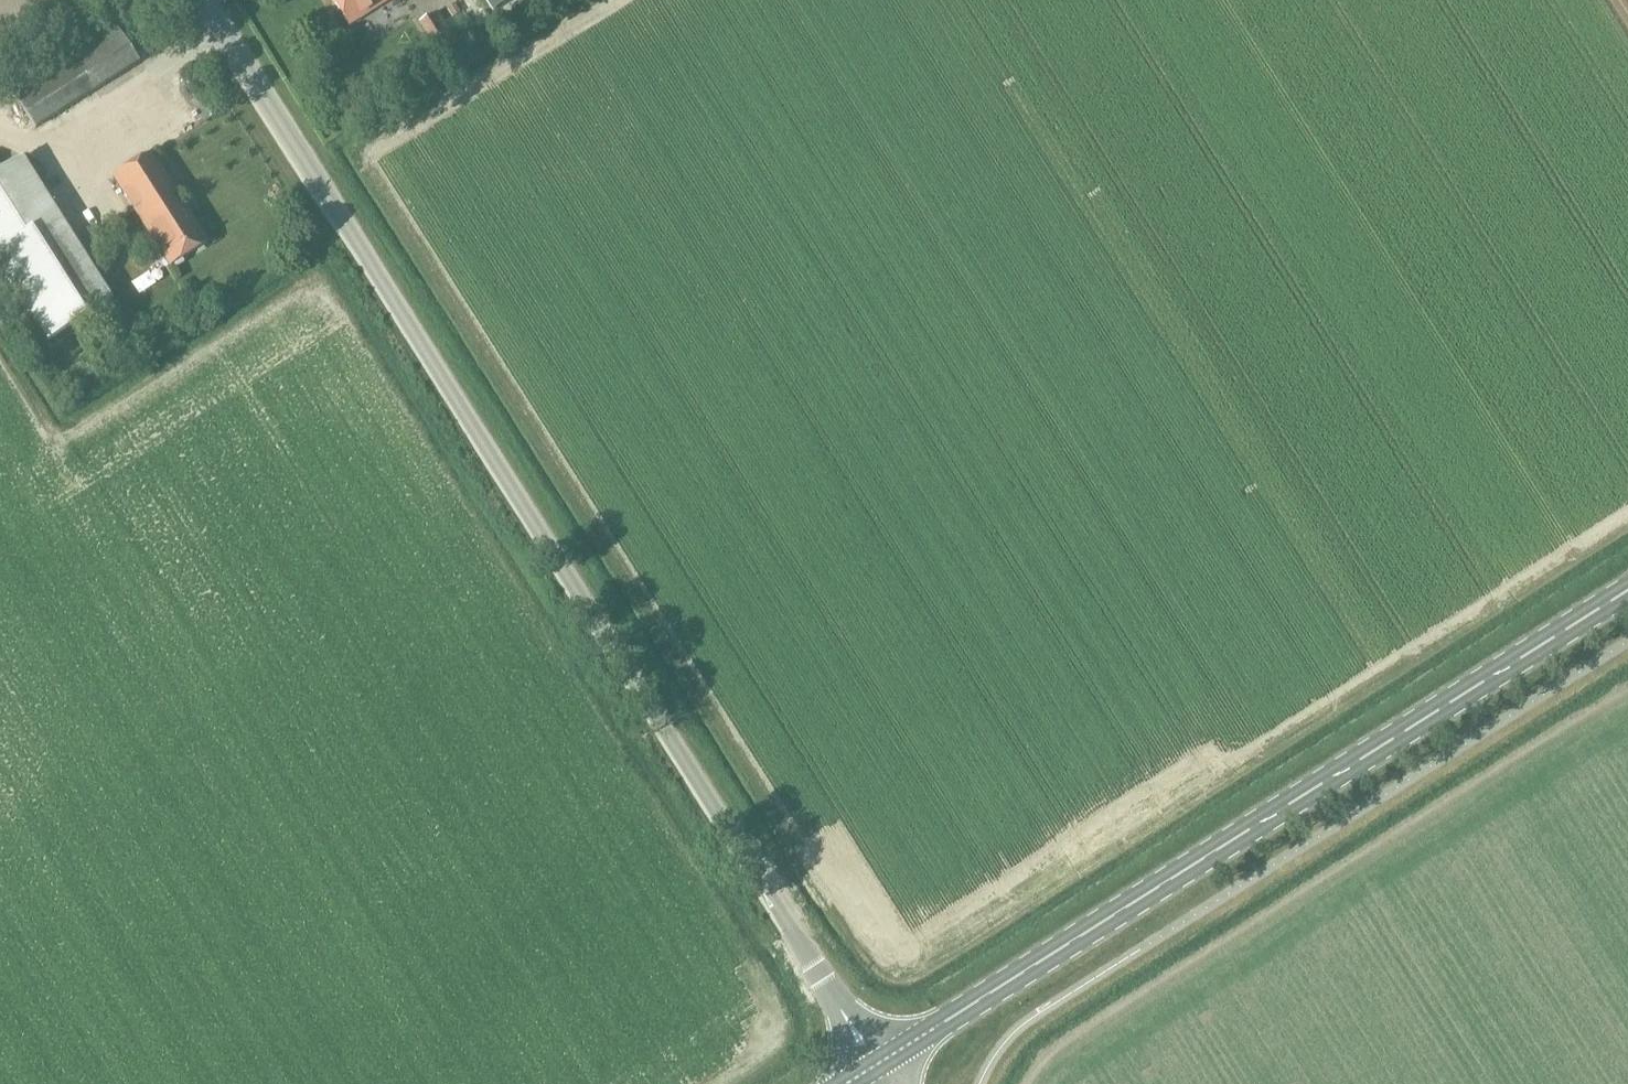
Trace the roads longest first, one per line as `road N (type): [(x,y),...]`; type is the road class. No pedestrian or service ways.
road 1 (unclassified): [(839,1008),(203,0)]
road 2 (secondary): [(893,1054),(1627,590)]

